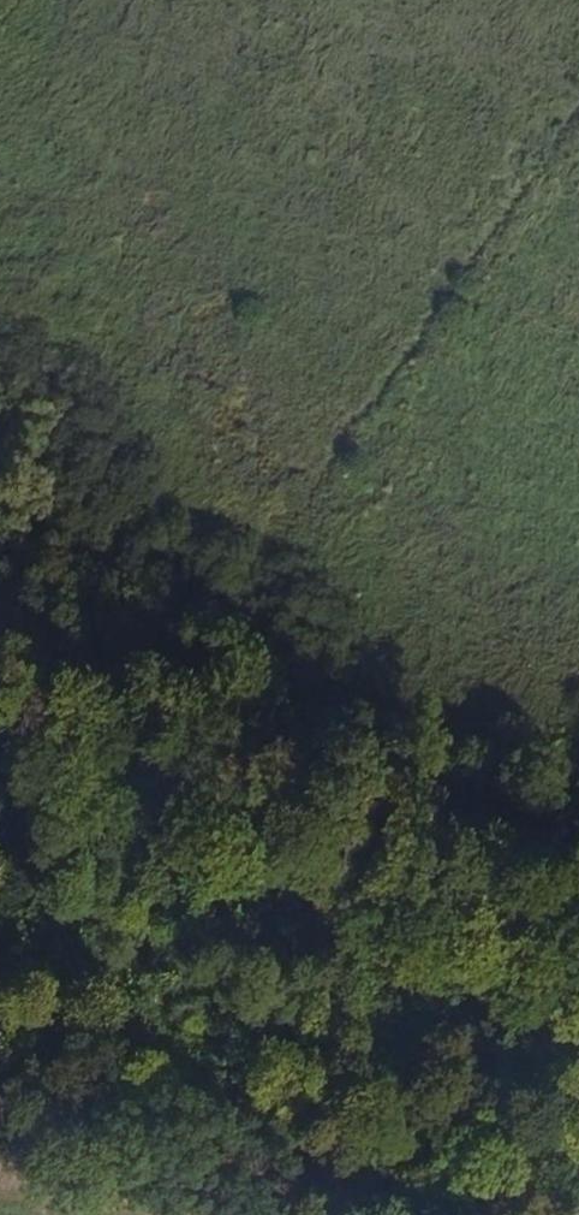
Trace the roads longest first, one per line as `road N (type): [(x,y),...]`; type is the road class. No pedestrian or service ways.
road 1 (track): [(0,881),(578,1164)]
road 2 (track): [(578,934),(0,680)]
road 3 (track): [(350,1187),(0,1082)]

